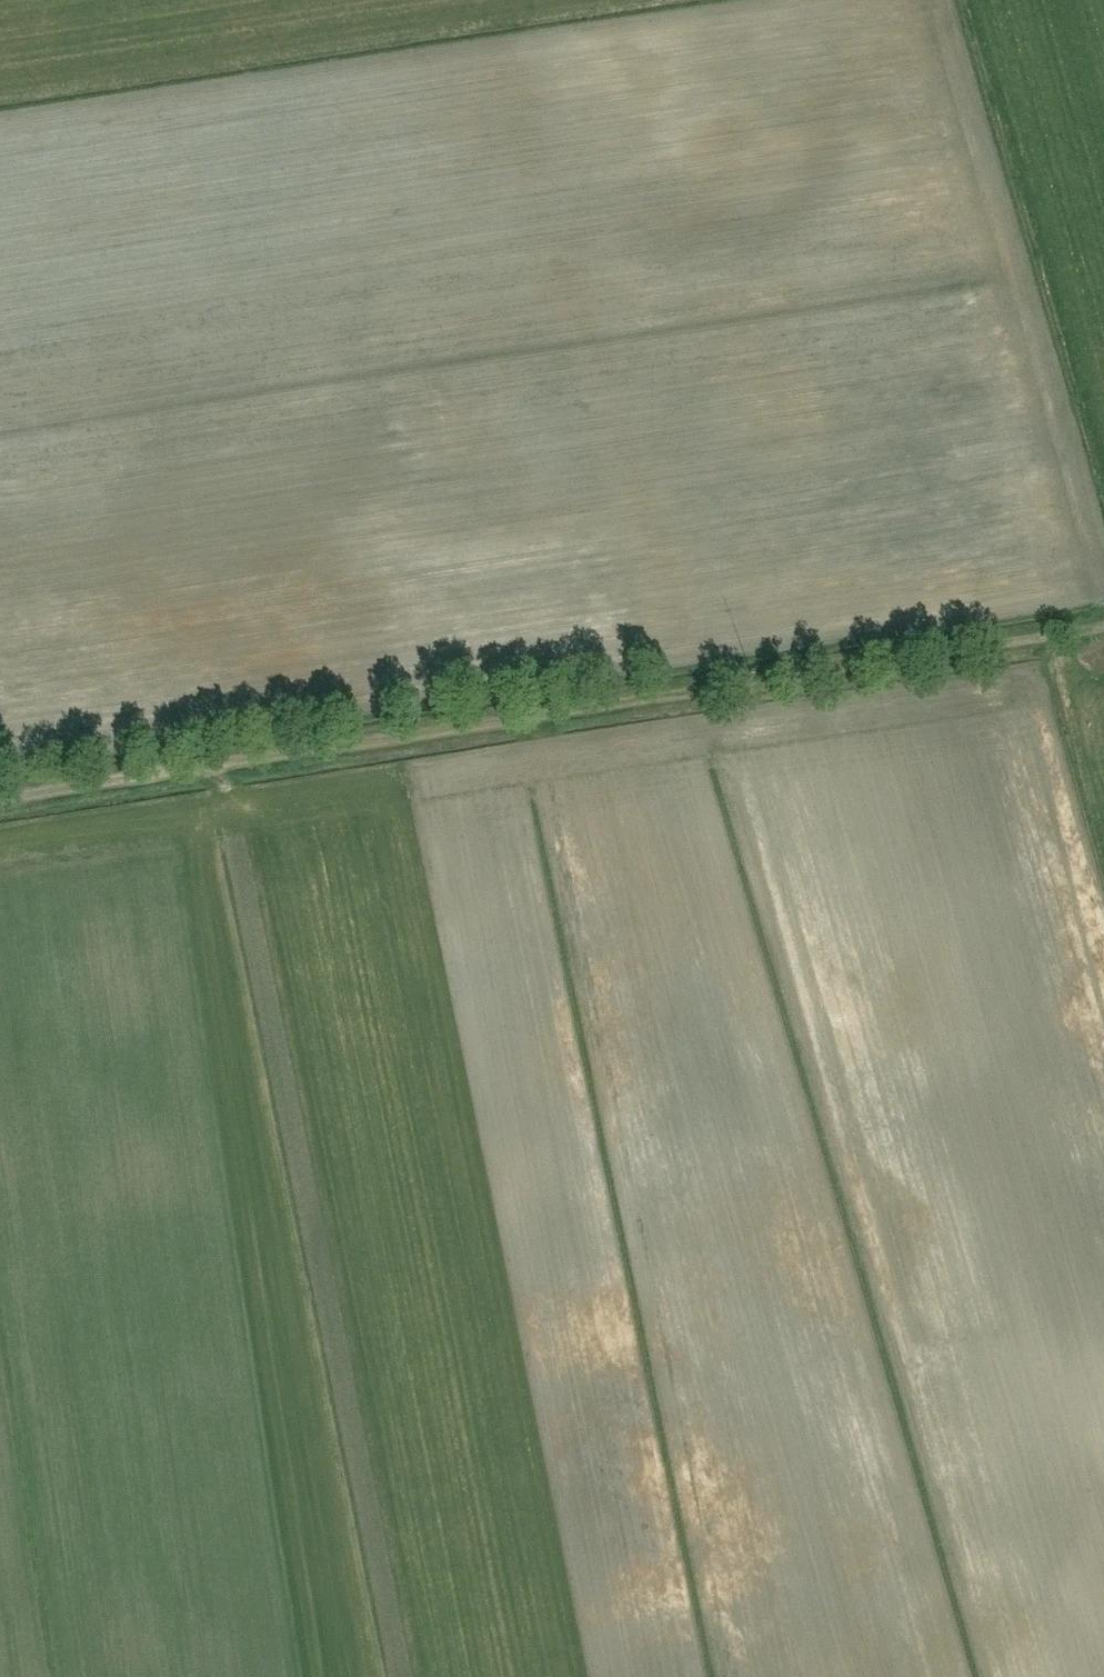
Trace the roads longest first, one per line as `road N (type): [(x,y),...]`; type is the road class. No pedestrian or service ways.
road 1 (track): [(0,798),(1103,624)]

